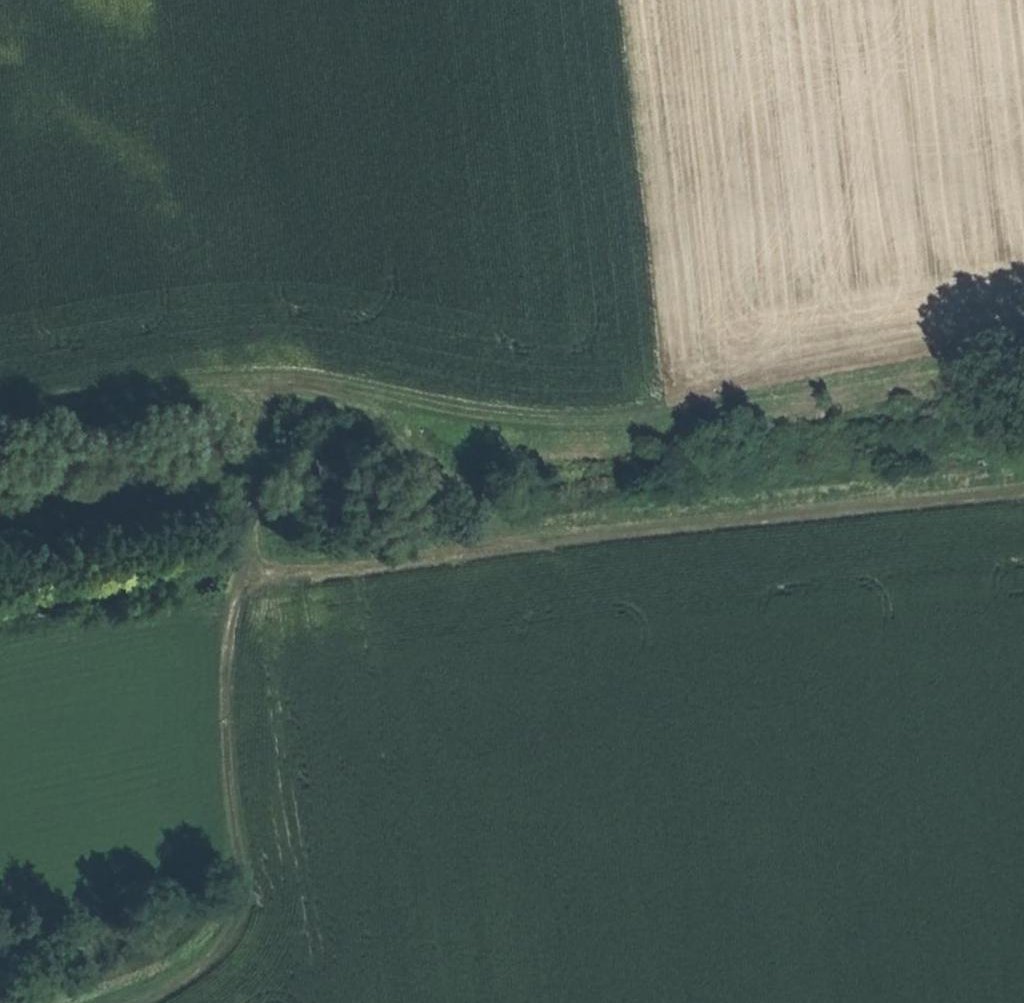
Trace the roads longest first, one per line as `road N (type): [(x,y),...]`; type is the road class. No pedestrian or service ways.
road 1 (track): [(1023,495),(247,578),(227,713),(244,908),(223,950),(144,1002)]
road 2 (track): [(0,421),(228,395),(388,405),(457,445),(522,439),(891,356),(1023,343)]
road 3 (track): [(247,578),(271,398)]

